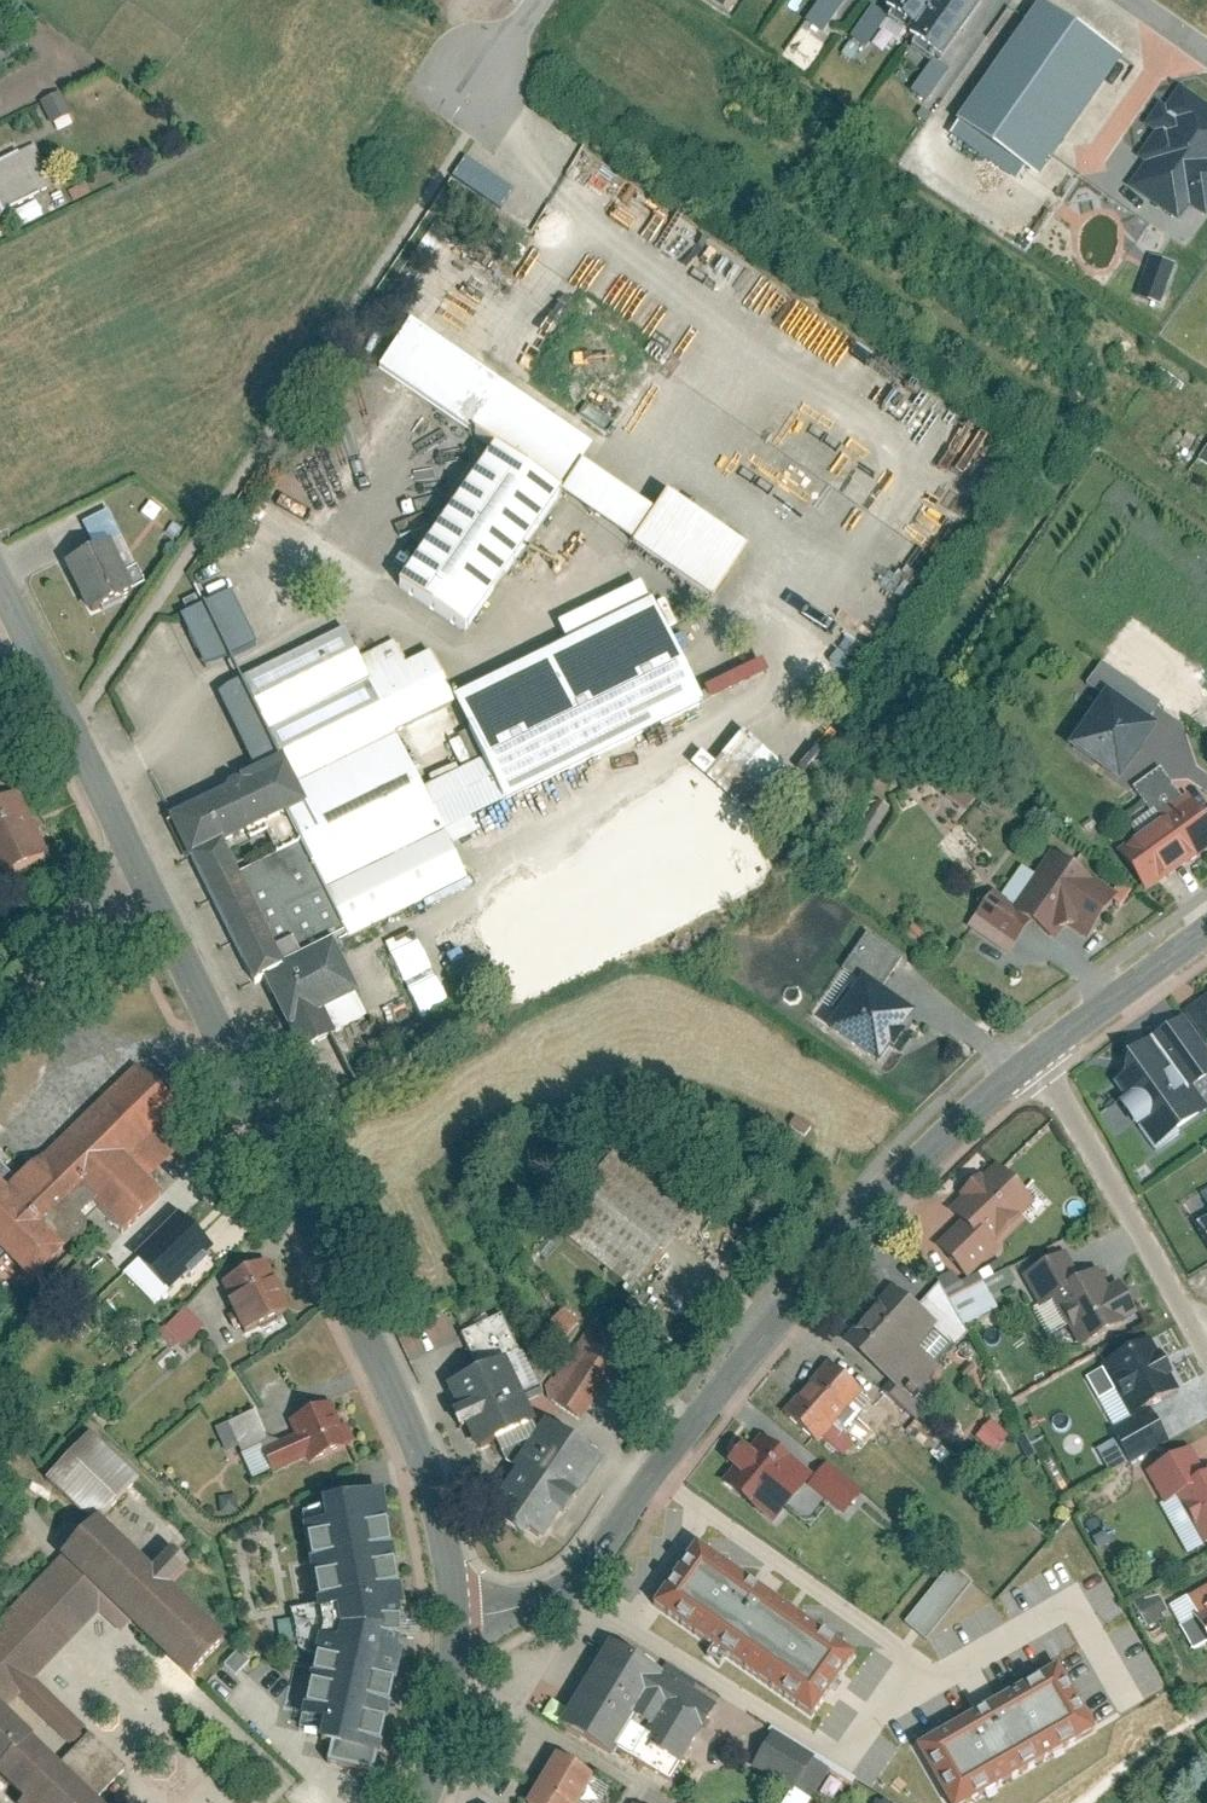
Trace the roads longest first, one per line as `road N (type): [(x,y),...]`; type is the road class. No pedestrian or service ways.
road 1 (tertiary): [(131,849),(407,1423),(441,1521),(453,1620)]
road 2 (residential): [(453,1620),(524,1611),(570,1589),(735,1373),(878,1206),(1036,1059)]
road 3 (residential): [(1036,1059),(1206,1342)]
road 4 (tertiary): [(0,589),(131,849)]
road 5 (residential): [(1036,1059),(1206,931)]
road 6 (residential): [(131,849),(0,1002)]
road 7 (tertiary): [(426,1802),(453,1694),(453,1620)]

